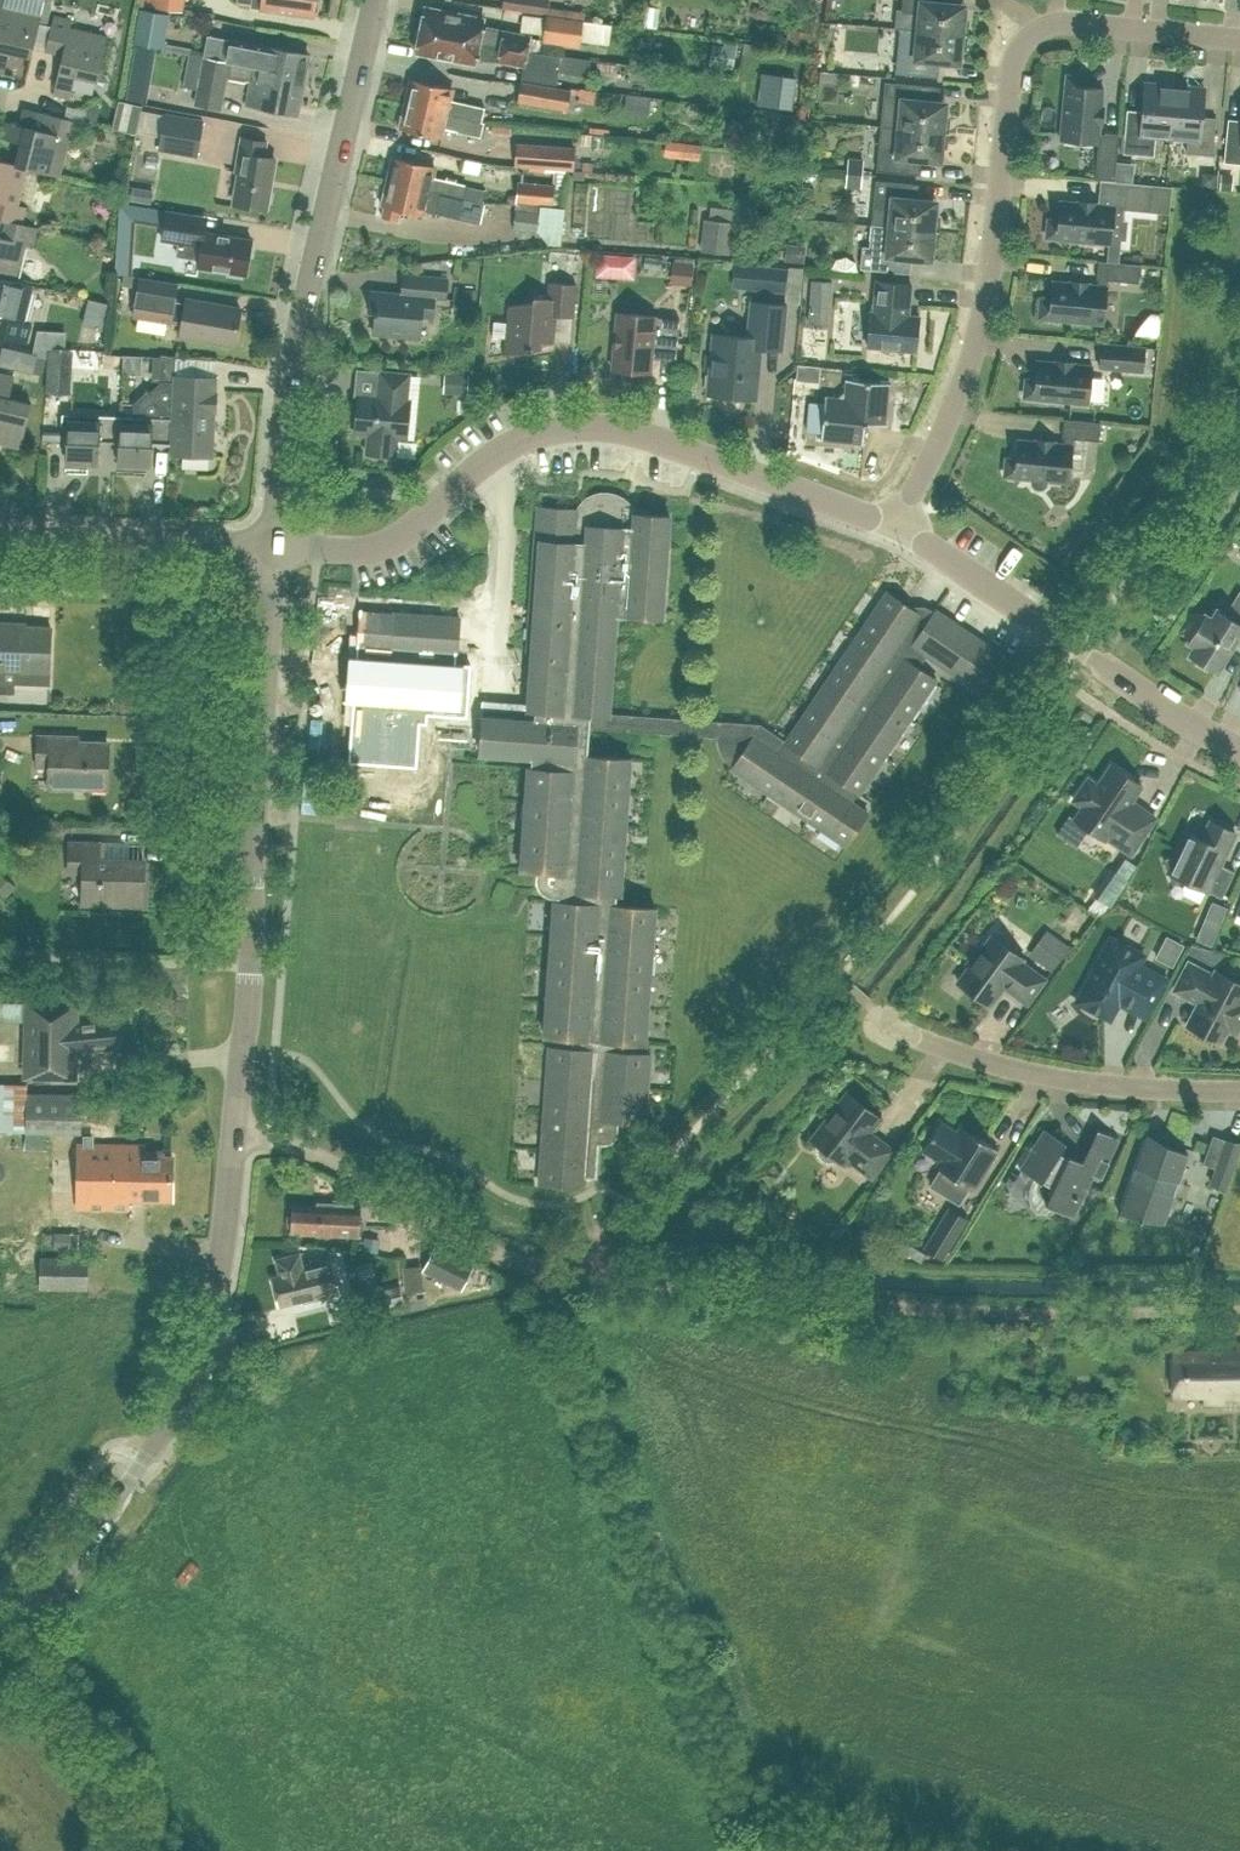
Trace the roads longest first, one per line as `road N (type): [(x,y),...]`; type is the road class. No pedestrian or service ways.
road 1 (tertiary): [(0,1646),(133,1475),(180,1392),(210,1313),(227,1219),(253,947),(274,546)]
road 2 (residential): [(895,529),(976,337),(994,248),(1009,73),(1027,35),(1069,22),(1239,38)]
road 3 (track): [(552,1270),(945,1307),(1239,1312)]
road 4 (residential): [(274,546),(347,550),(386,542),(510,443),(584,424),(630,429),(895,529)]
road 5 (track): [(552,1270),(778,1850)]
road 6 (tertiary): [(274,546),(289,386),(374,0)]
road 7 (residential): [(1239,1090),(1048,1077),(883,1021)]
road 8 (track): [(235,1130),(324,1159),(492,1254),(552,1270)]
road 9 (residential): [(274,546),(0,535)]
road 10 (residential): [(895,529),(1076,647)]
road 11 (residential): [(1239,748),(1076,647)]

